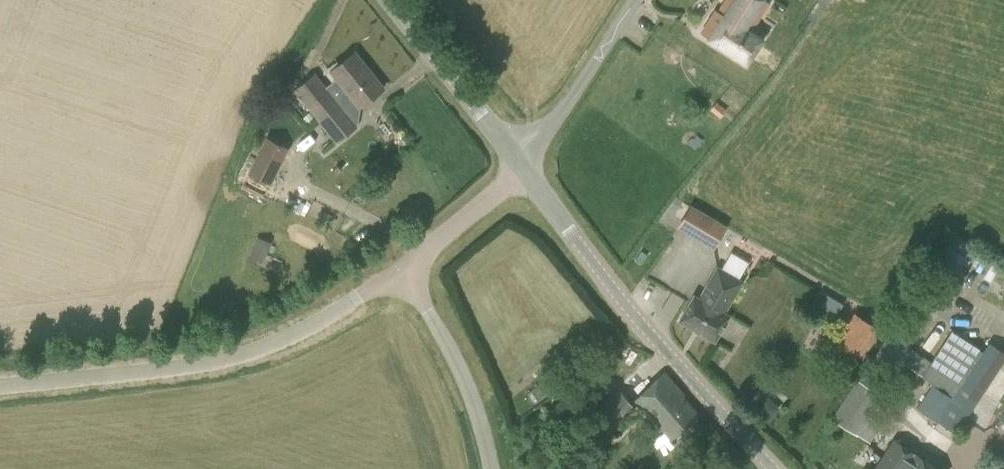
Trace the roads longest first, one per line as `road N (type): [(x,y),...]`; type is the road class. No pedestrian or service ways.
road 1 (unclassified): [(0,384),(229,354),(293,333),(405,265)]
road 2 (tertiary): [(771,468),(654,341),(522,161)]
road 3 (unclassified): [(488,468),(461,366),(405,265)]
road 4 (tertiary): [(522,161),(390,0)]
road 5 (unclassified): [(522,161),(636,0)]
road 6 (unclassified): [(405,265),(522,161)]

